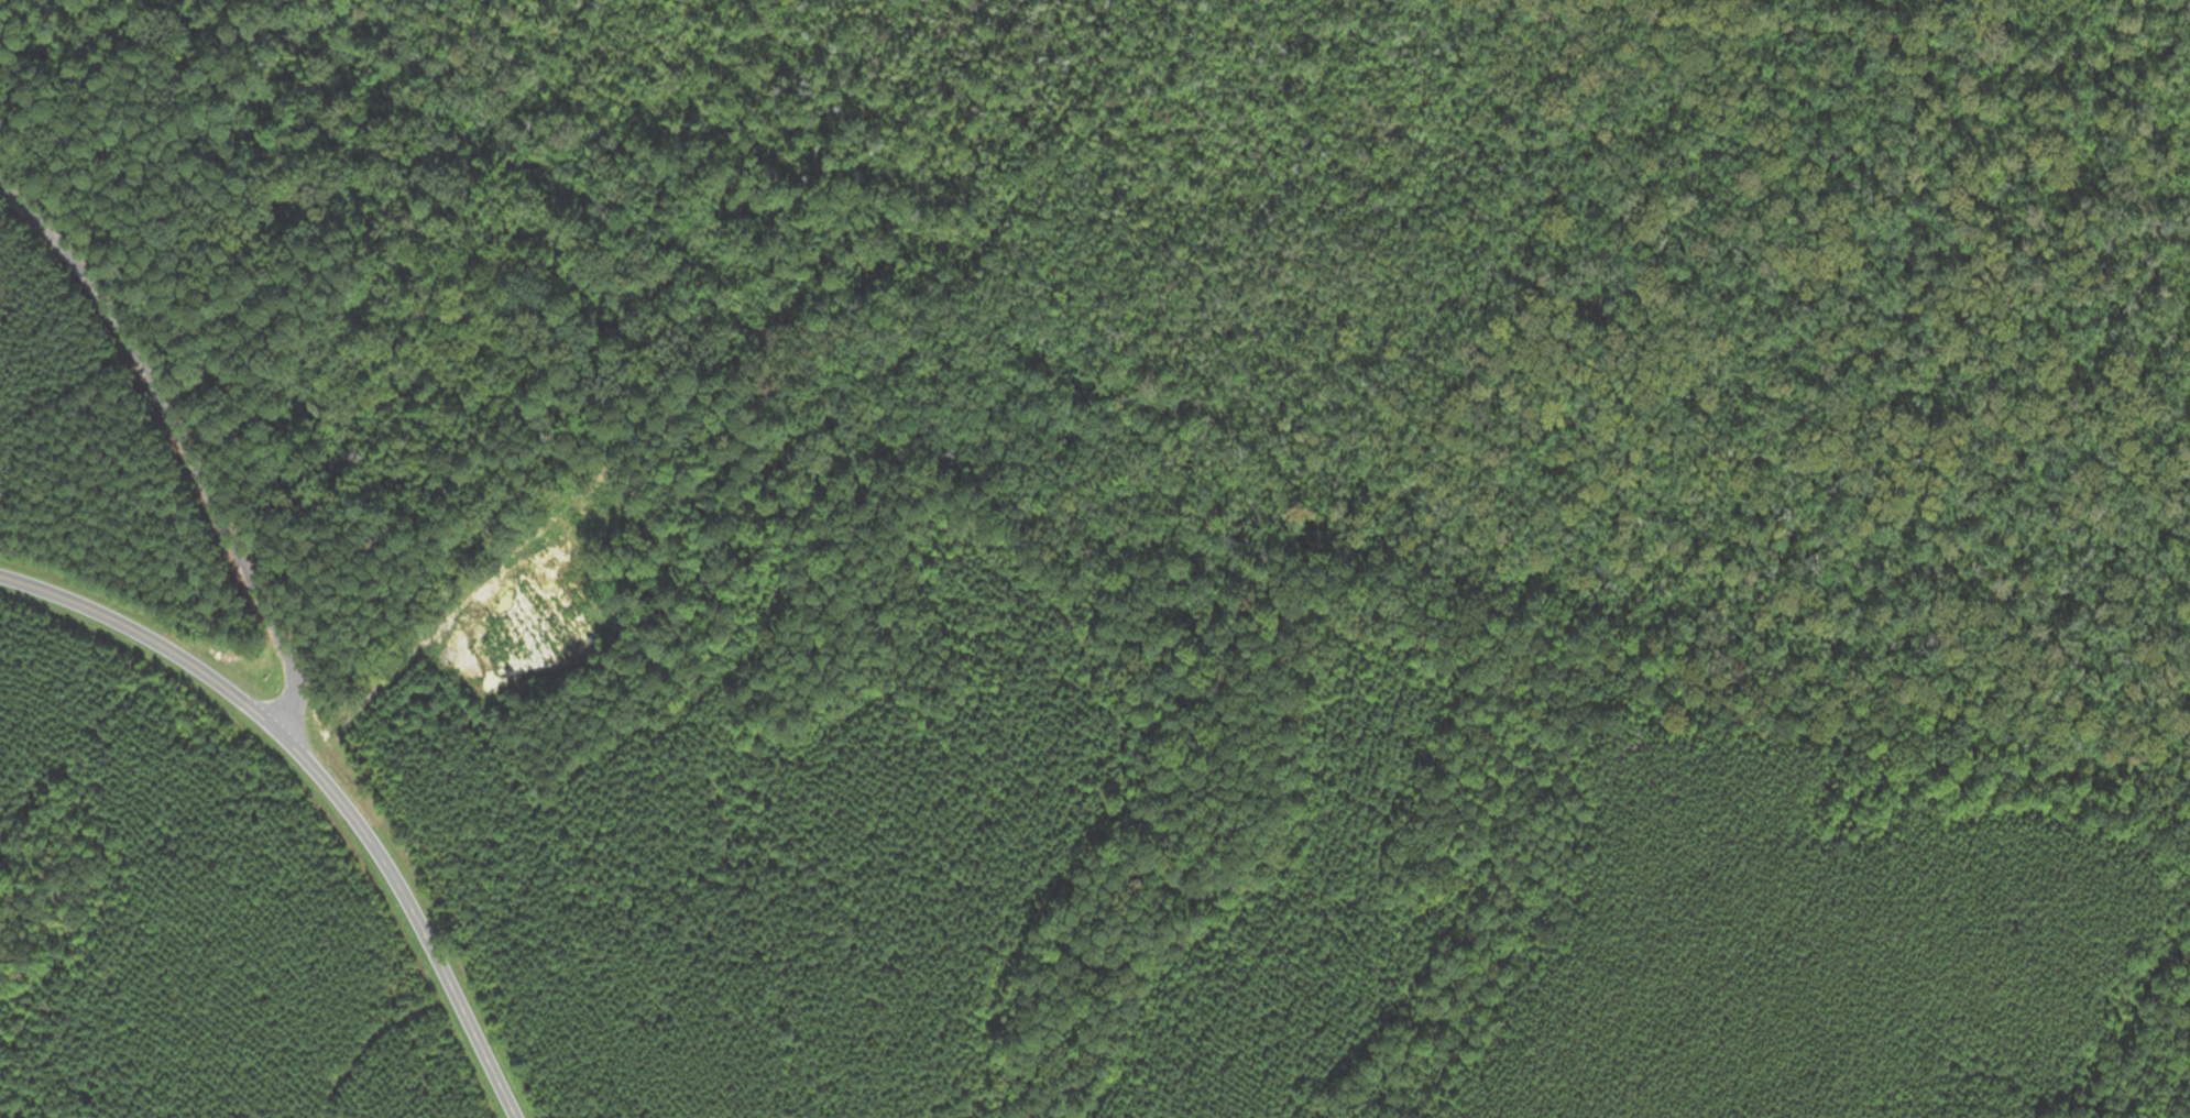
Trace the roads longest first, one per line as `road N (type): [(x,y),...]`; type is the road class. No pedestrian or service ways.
road 1 (tertiary): [(514,1117),(396,883),(282,733),(179,640),(0,585)]
road 2 (residential): [(282,733),(296,682),(275,614),(111,307),(0,184)]

